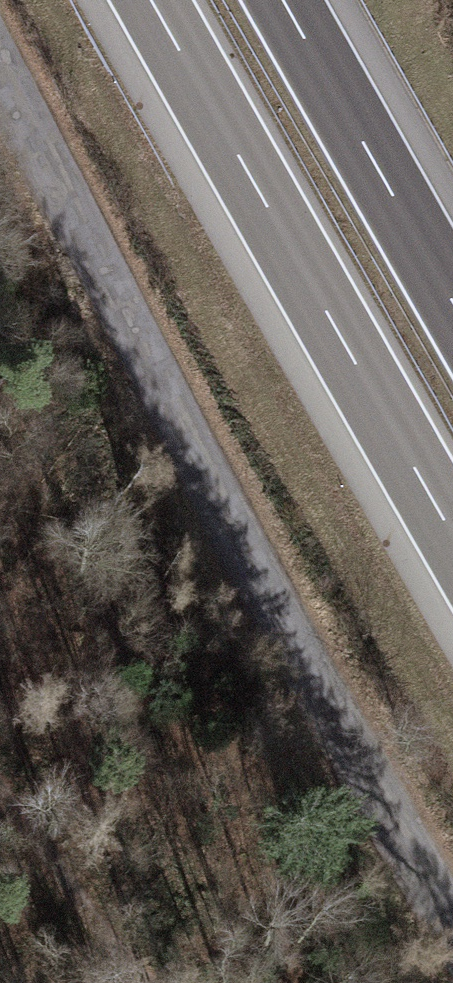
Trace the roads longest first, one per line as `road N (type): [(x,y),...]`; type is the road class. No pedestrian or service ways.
road 1 (unclassified): [(0,62),(289,634),(452,922)]
road 2 (motorway): [(151,0),(452,526)]
road 3 (motorway): [(452,300),(285,0)]

